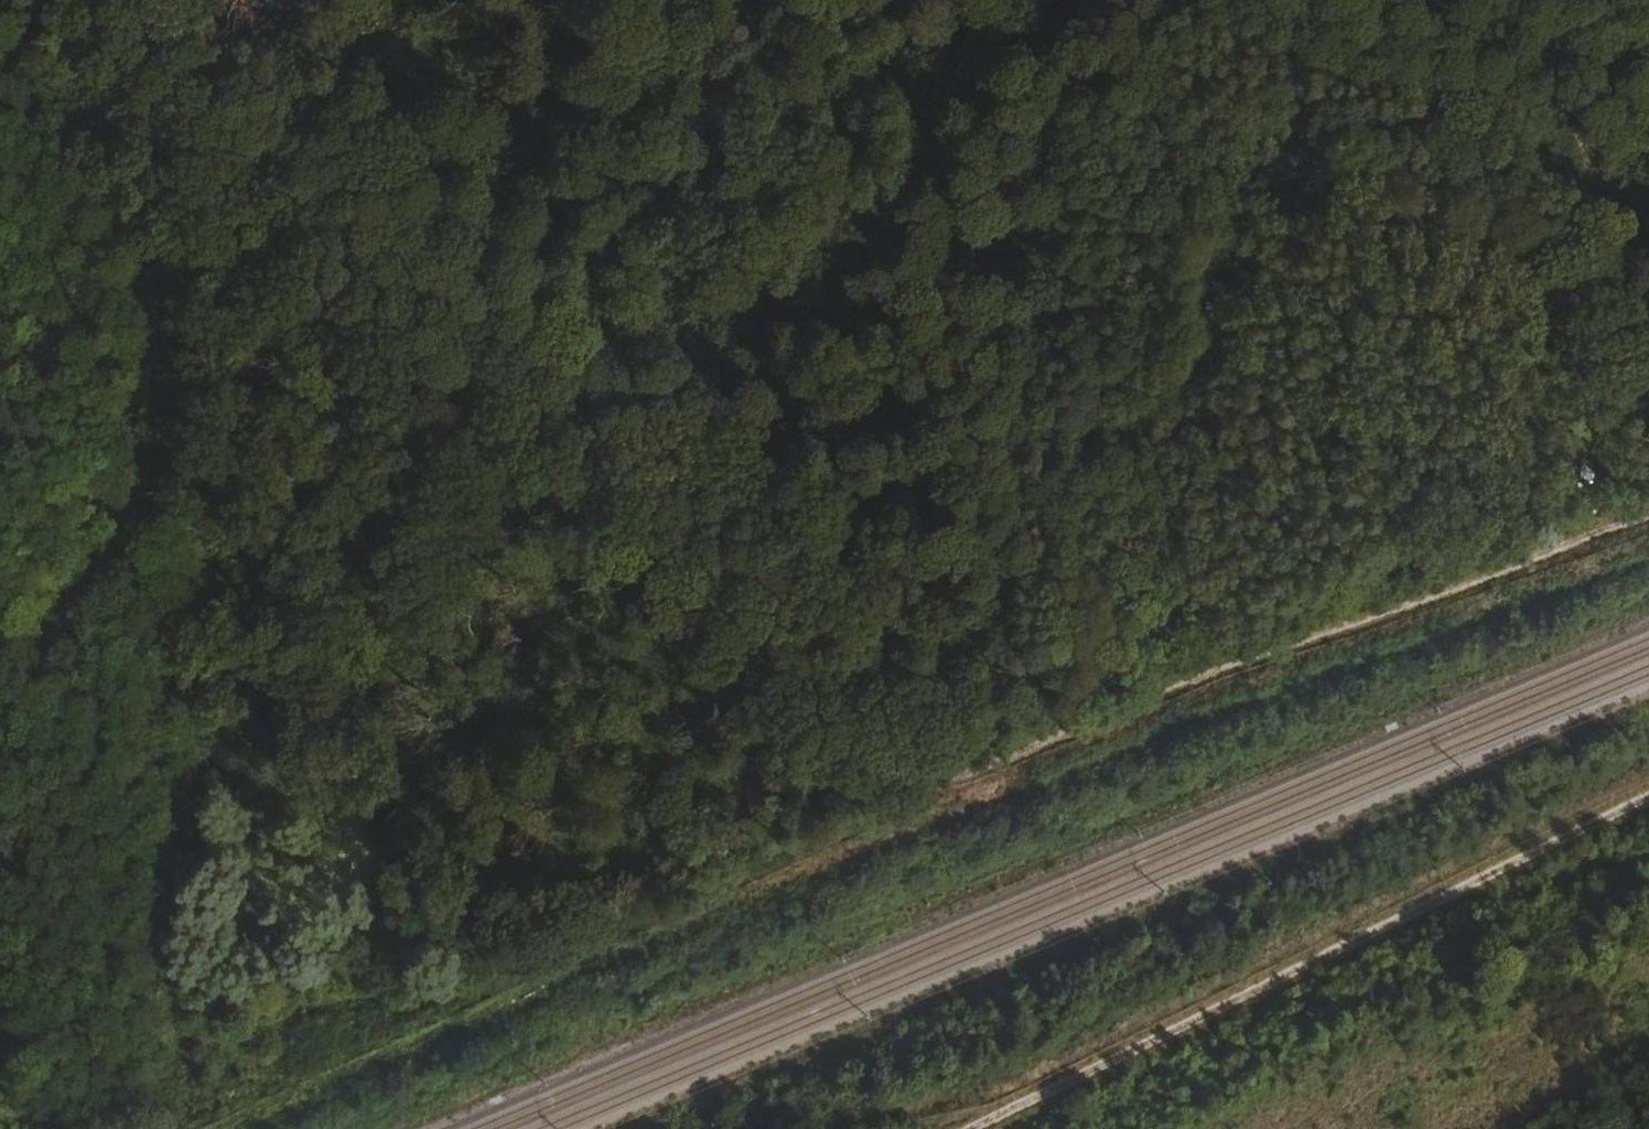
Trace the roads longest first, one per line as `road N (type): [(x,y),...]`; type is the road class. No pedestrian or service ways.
road 1 (track): [(0,764),(138,454),(166,268),(104,0)]
road 2 (track): [(1648,796),(959,1128)]

